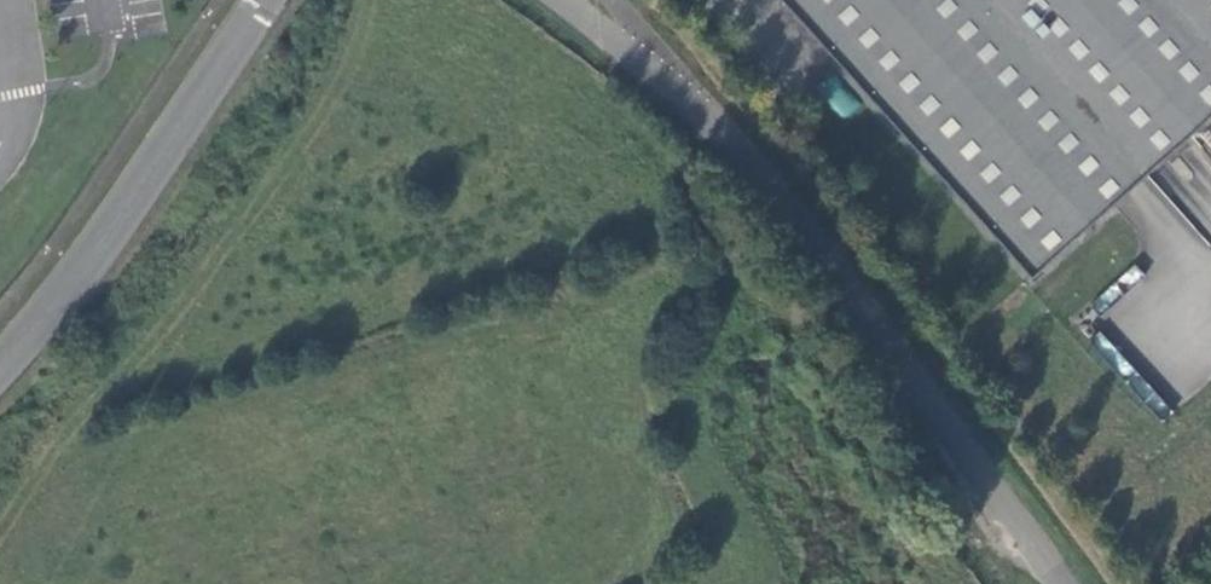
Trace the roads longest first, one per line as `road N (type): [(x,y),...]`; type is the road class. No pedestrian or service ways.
road 1 (unclassified): [(1064,583),(764,175),(702,113),(561,0)]
road 2 (unclassified): [(0,363),(256,0)]

